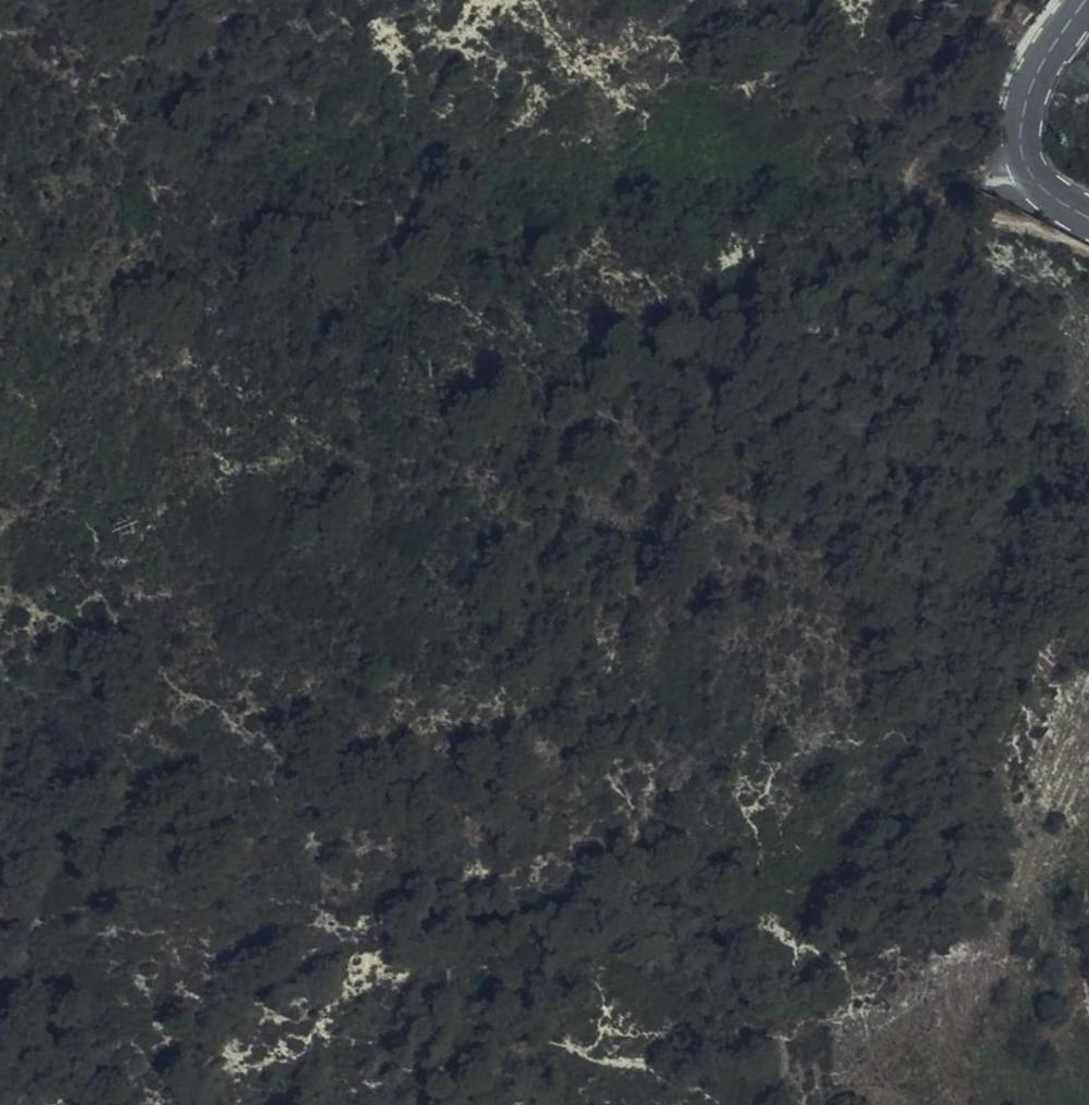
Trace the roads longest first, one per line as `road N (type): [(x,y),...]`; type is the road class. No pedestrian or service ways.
road 1 (tertiary): [(1086,0),(1044,62),(1022,113),(1021,153),(1040,188),(1088,217)]

